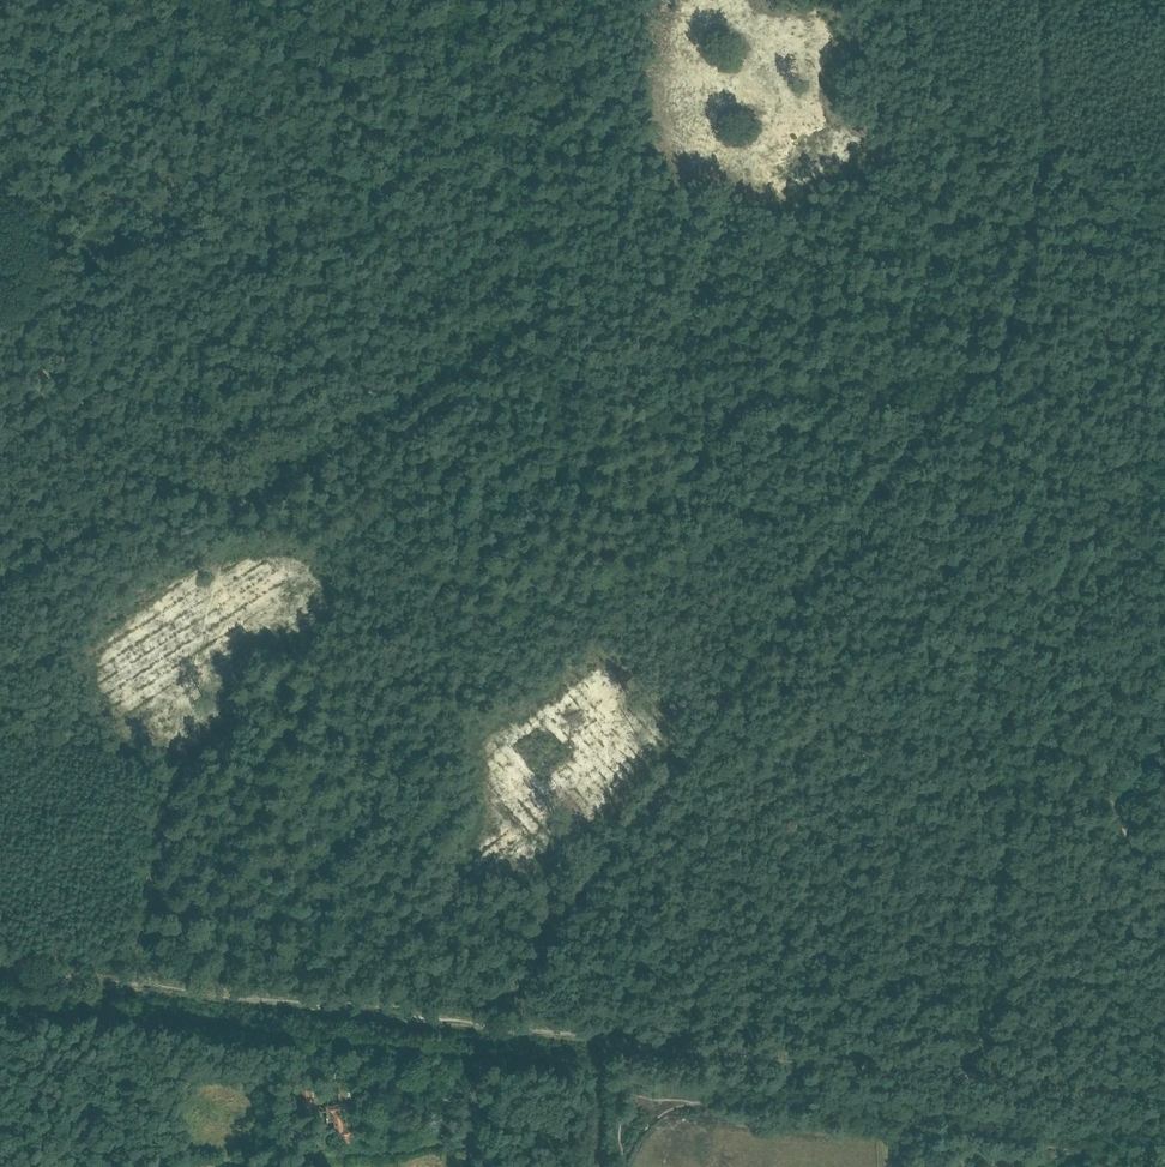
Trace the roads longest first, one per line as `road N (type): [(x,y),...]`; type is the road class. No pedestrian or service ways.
road 1 (track): [(600,1032),(619,1166)]

